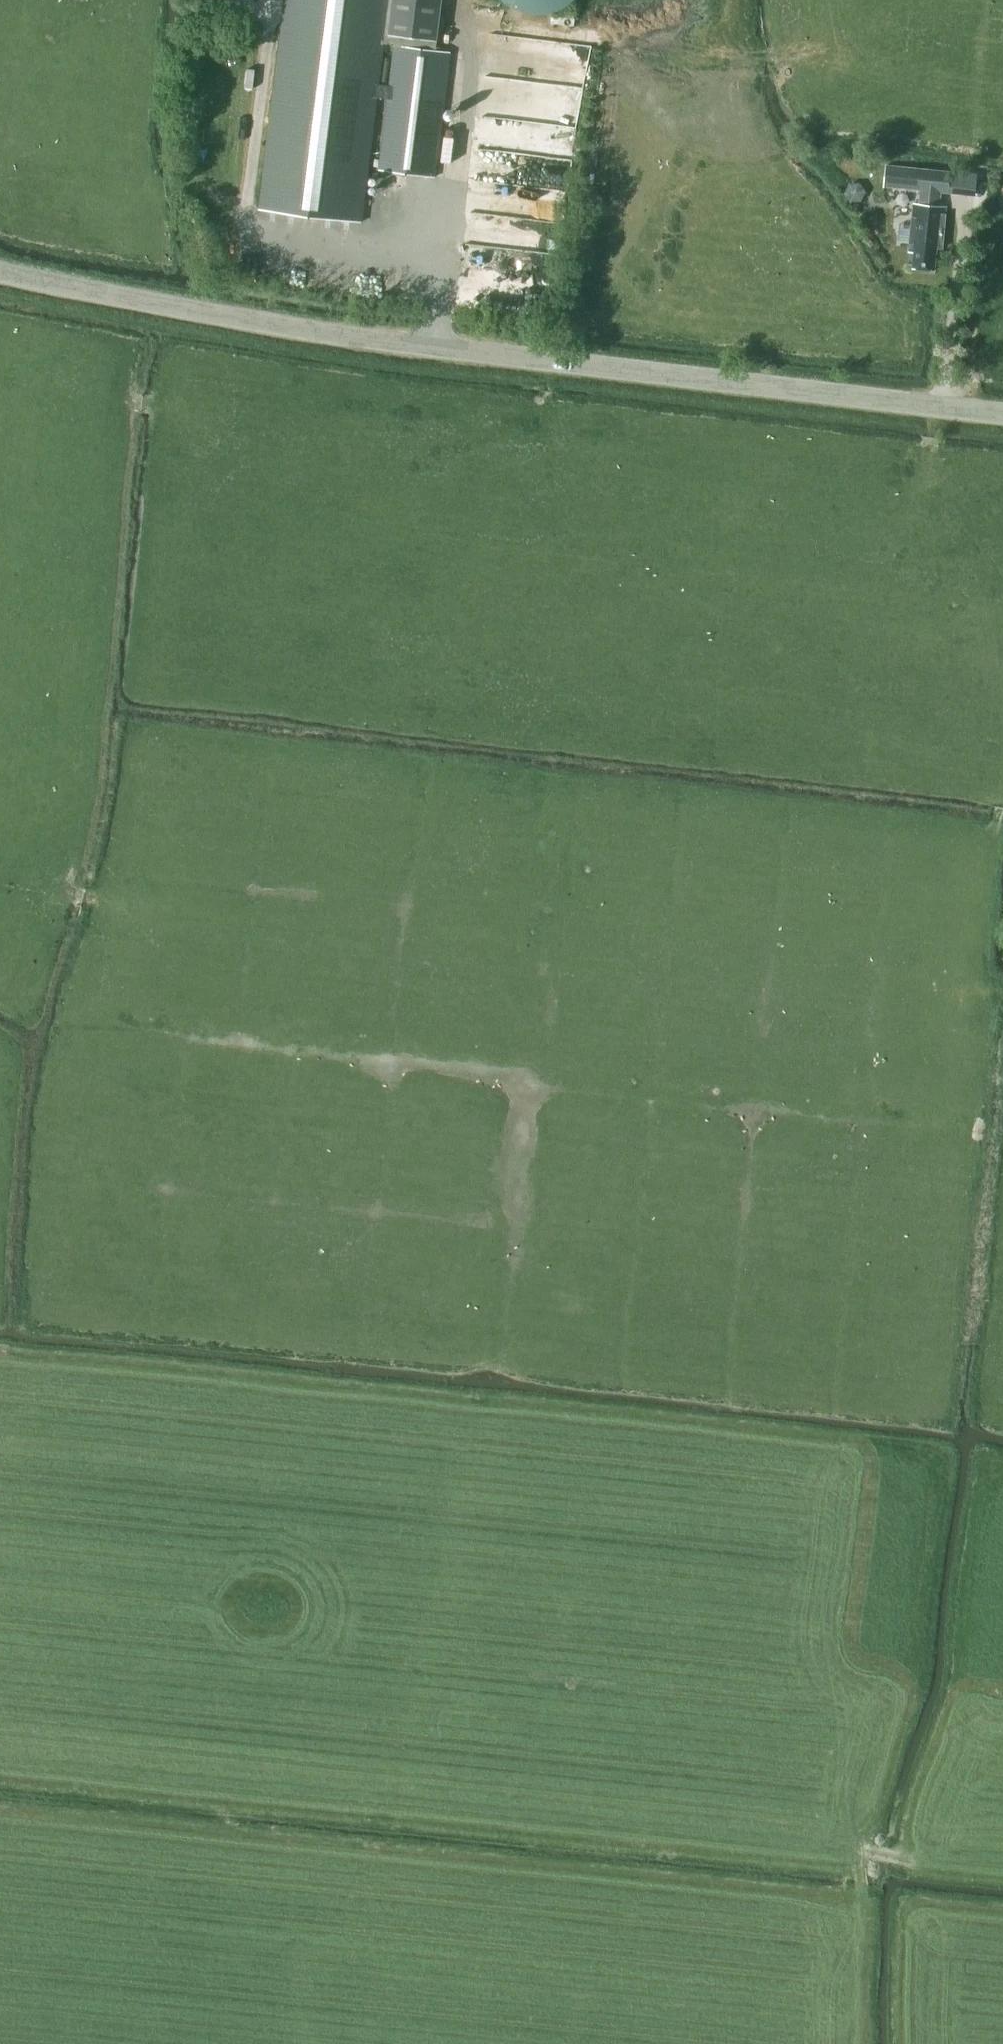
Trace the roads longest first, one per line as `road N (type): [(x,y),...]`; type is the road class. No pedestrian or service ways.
road 1 (tertiary): [(1002,413),(351,334),(0,271)]

